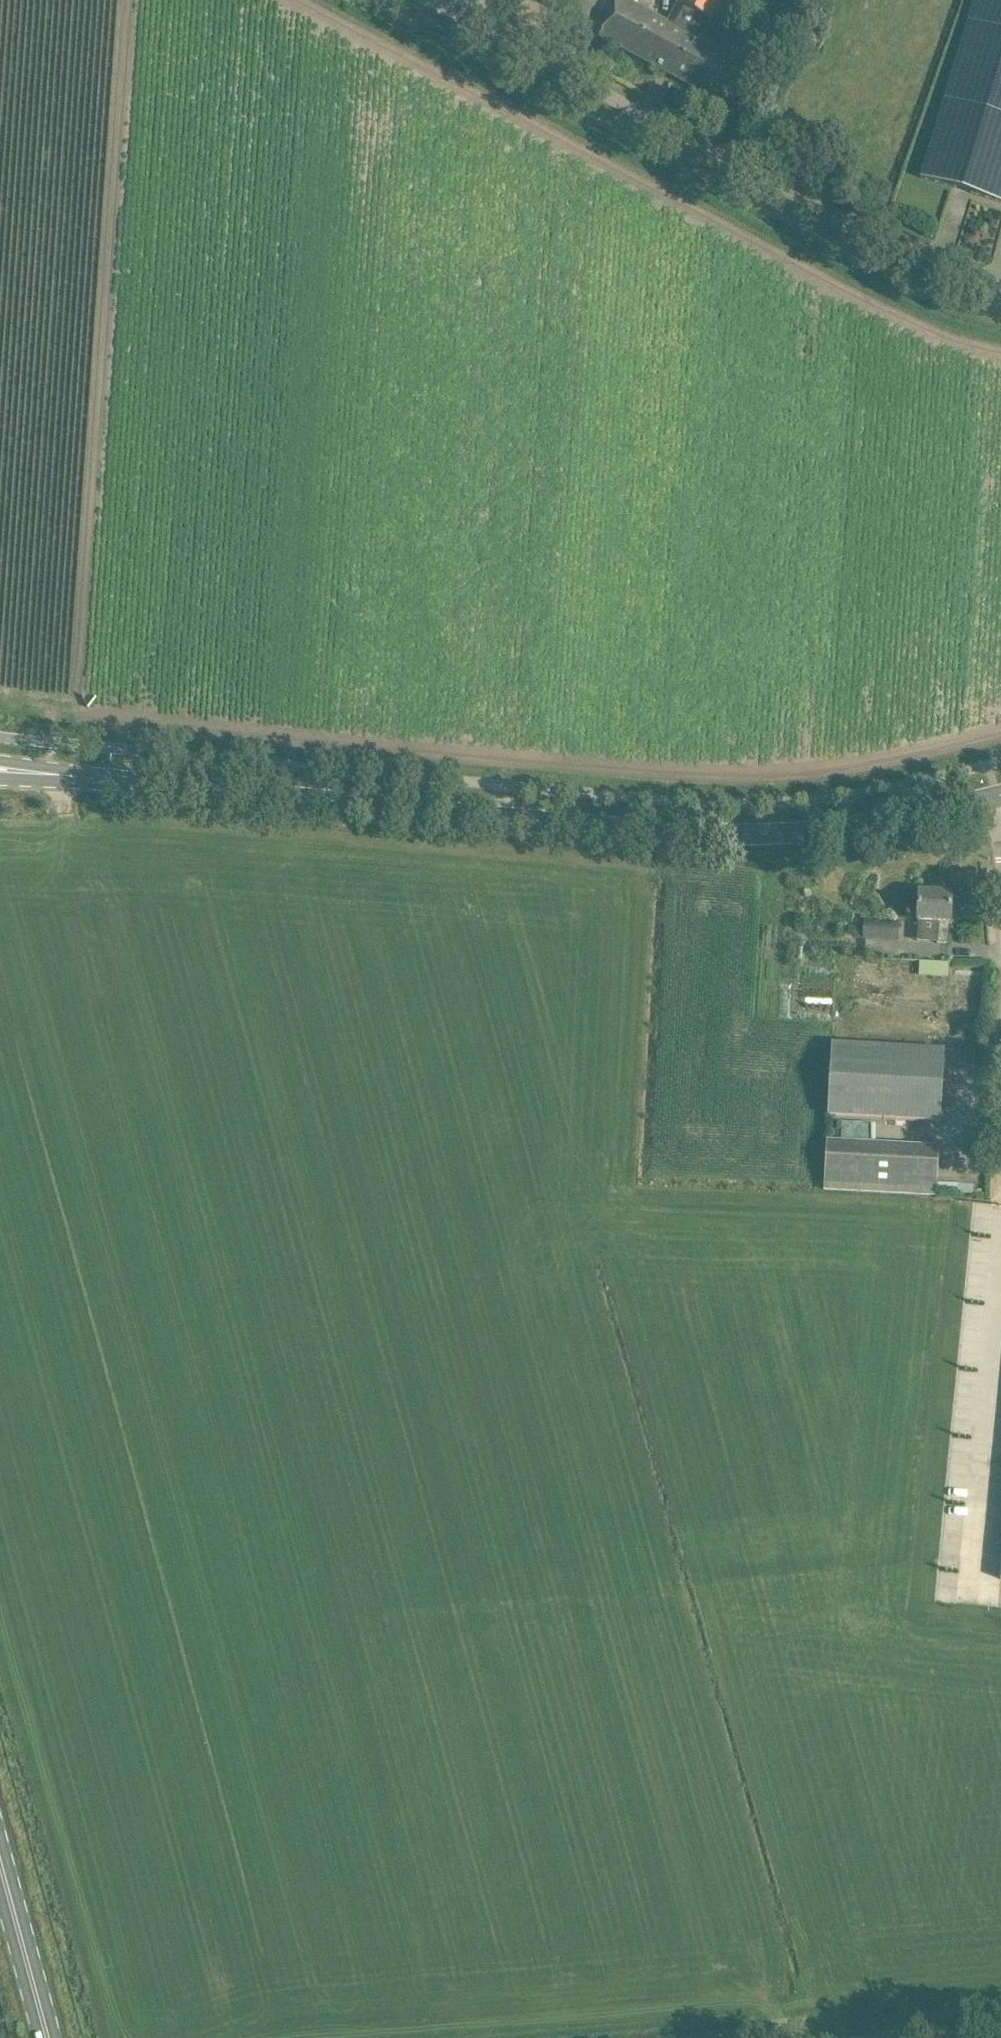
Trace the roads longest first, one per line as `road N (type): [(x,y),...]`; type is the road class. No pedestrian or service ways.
road 1 (tertiary): [(0,770),(760,835),(865,825),(996,795)]
road 2 (unclassified): [(1000,293),(875,246),(421,0)]
road 3 (secondary): [(48,2037),(0,1862)]

